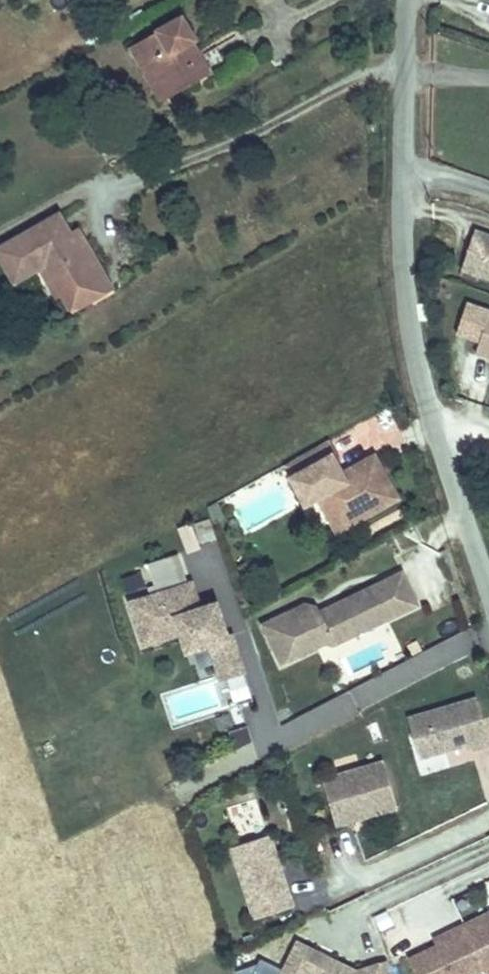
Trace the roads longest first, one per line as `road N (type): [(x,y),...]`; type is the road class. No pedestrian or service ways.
road 1 (unclassified): [(488,590),(418,378),(402,185),(410,0)]
road 2 (residential): [(186,788),(488,633)]

